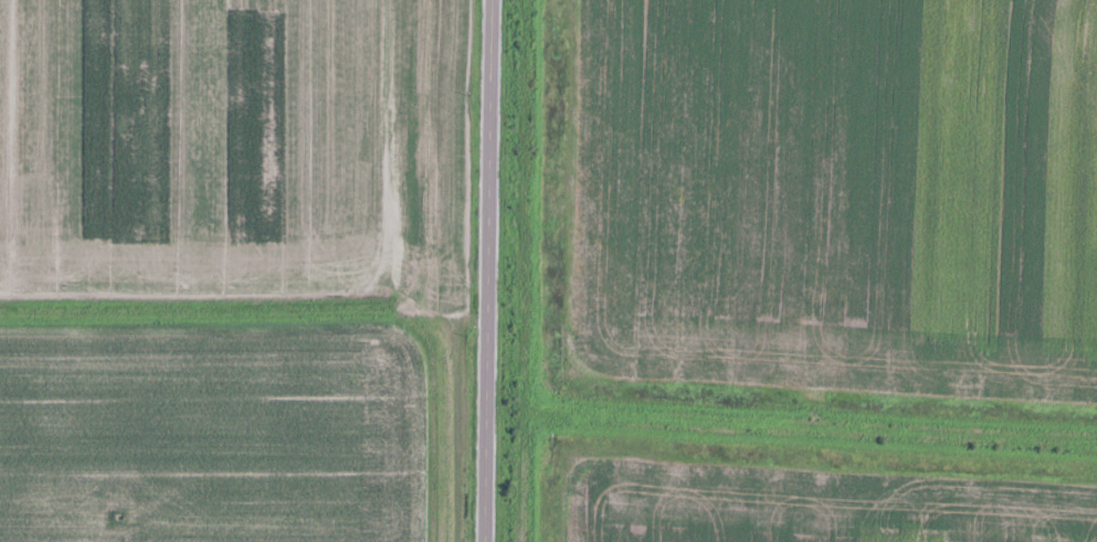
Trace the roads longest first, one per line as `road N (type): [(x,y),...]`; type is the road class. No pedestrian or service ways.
road 1 (secondary): [(493,0),(489,541)]

